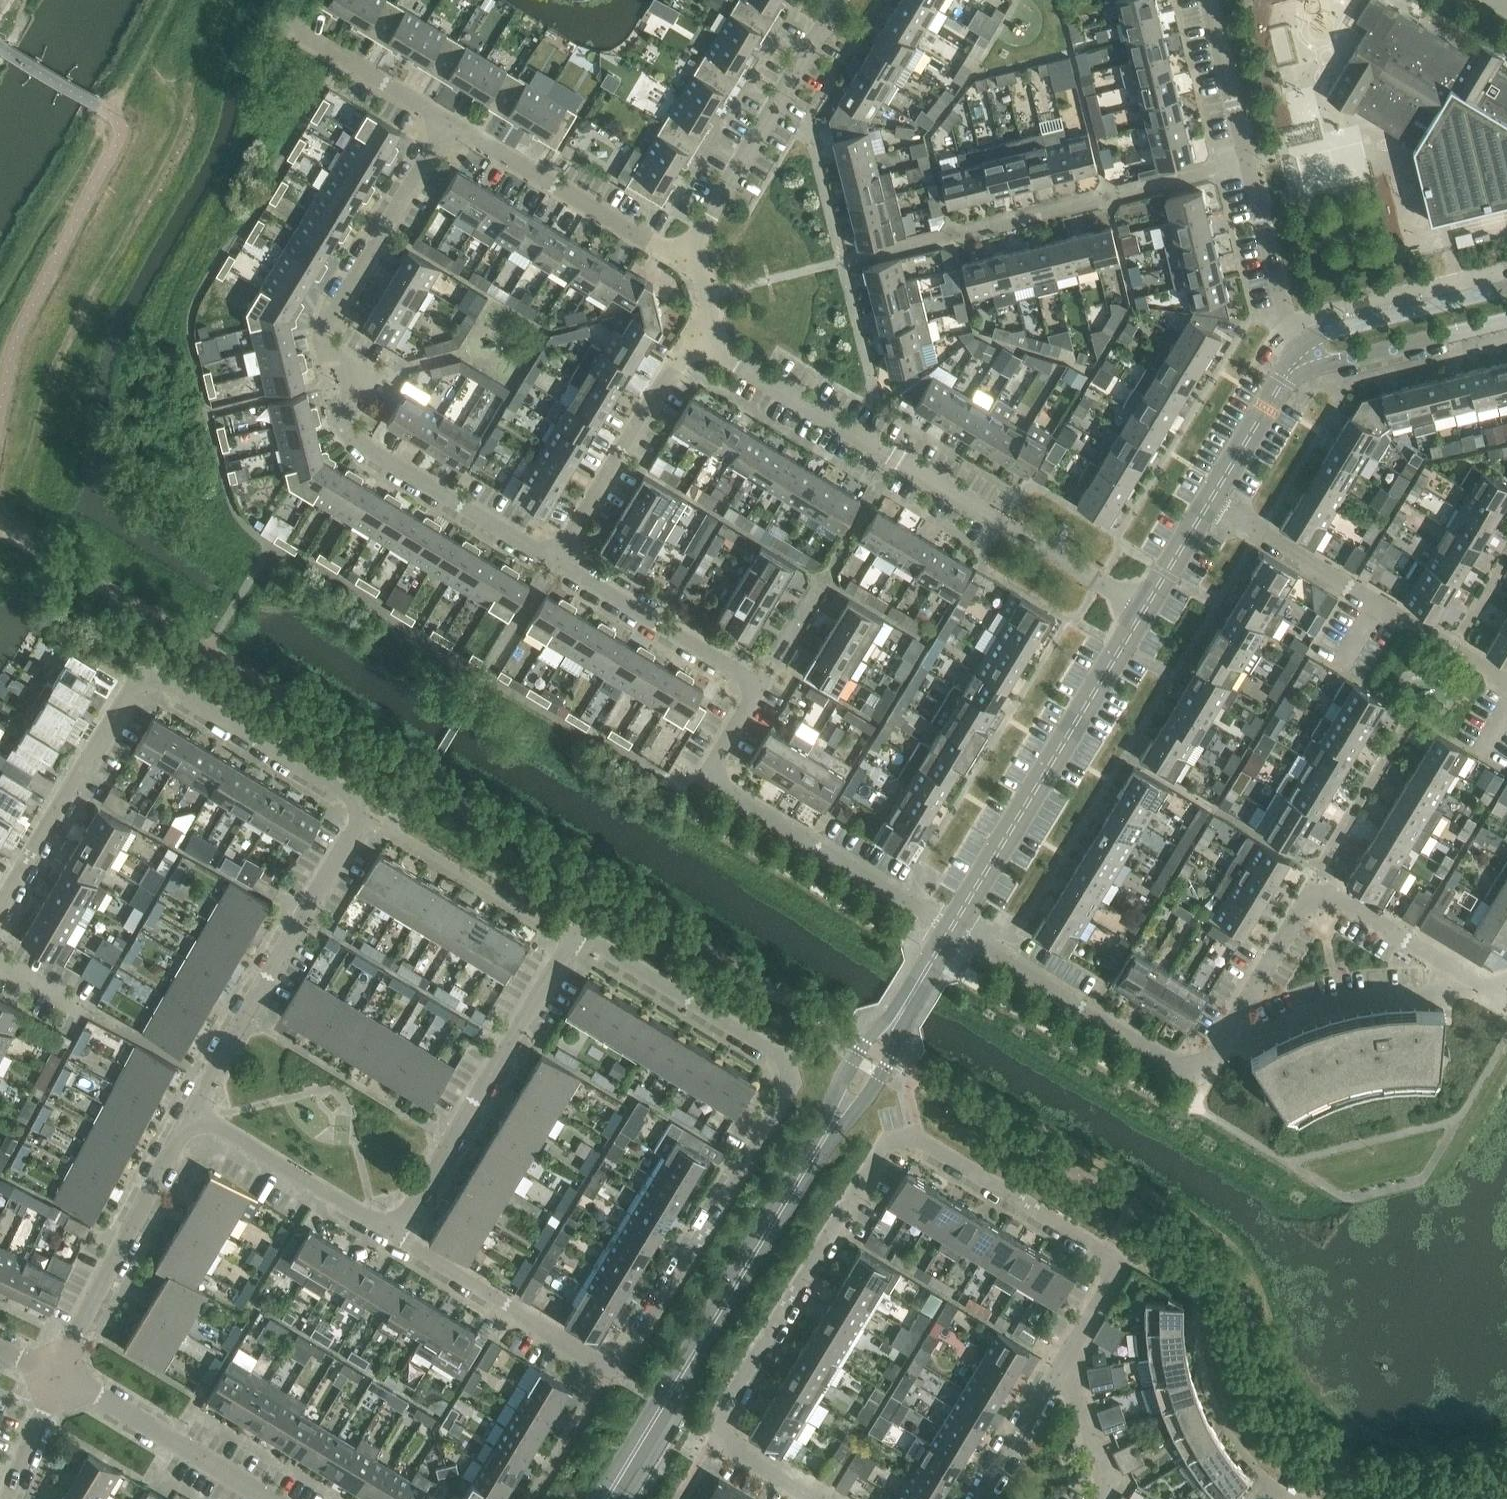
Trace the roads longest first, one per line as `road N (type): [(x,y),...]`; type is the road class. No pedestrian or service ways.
road 1 (residential): [(615,1365),(634,1351),(787,1094),(780,1055),(576,936),(395,1232)]
road 2 (residential): [(815,1498),(735,1450),(722,1417),(893,1146),(920,1141),(1101,1250),(1109,1288),(1069,1359)]
road 3 (residential): [(954,925),(708,780),(762,684),(555,561)]
road 4 (residential): [(555,561),(351,437),(323,337),(449,122)]
road 5 (residential): [(0,908),(131,689),(149,678),(344,792),(361,816)]
road 6 (residential): [(1148,611),(704,341)]
road 7 (tertiary): [(607,1498),(816,1152)]
road 8 (residential): [(1222,1051),(1314,886),(1478,984)]
road 9 (residential): [(1300,364),(1209,0)]
road 10 (tertiary): [(954,925),(1148,611)]
road 11 (residential): [(195,1112),(361,816)]
road 12 (residential): [(949,934),(1181,1068),(1215,1063),(1222,1051)]
road 13 (residential): [(700,257),(702,231),(841,0)]
road 14 (residential): [(57,1371),(195,1112)]
road 15 (residential): [(700,257),(659,247),(449,122)]
road 16 (residential): [(555,561),(672,366),(704,341)]
road 17 (residential): [(1222,1051),(1373,998),(1478,984)]
road 18 (residential): [(615,1365),(395,1232)]
road 19 (residential): [(271,1498),(57,1371)]
road 20 (residential): [(395,1232),(195,1112)]
road 21 (tertiary): [(1506,288),(1321,332),(1300,364)]
road 22 (residential): [(449,122),(284,21),(297,0)]
road 23 (tertiary): [(1300,364),(1338,362),(1506,321)]
road 24 (residential): [(1380,606),(1210,504)]
road 25 (tertiary): [(1210,504),(1300,364)]
road 26 (residential): [(980,1498),(1069,1359)]
road 27 (tertiary): [(816,1152),(891,1062),(894,1024)]
road 28 (tertiary): [(894,1024),(855,1059),(816,1152)]
road 29 (residential): [(1506,686),(1380,606)]
road 30 (residential): [(1102,1498),(1110,1485),(1069,1359)]
road 31 (residential): [(10,1498),(57,1371)]
road 32 (tertiary): [(1148,611),(1210,504)]

